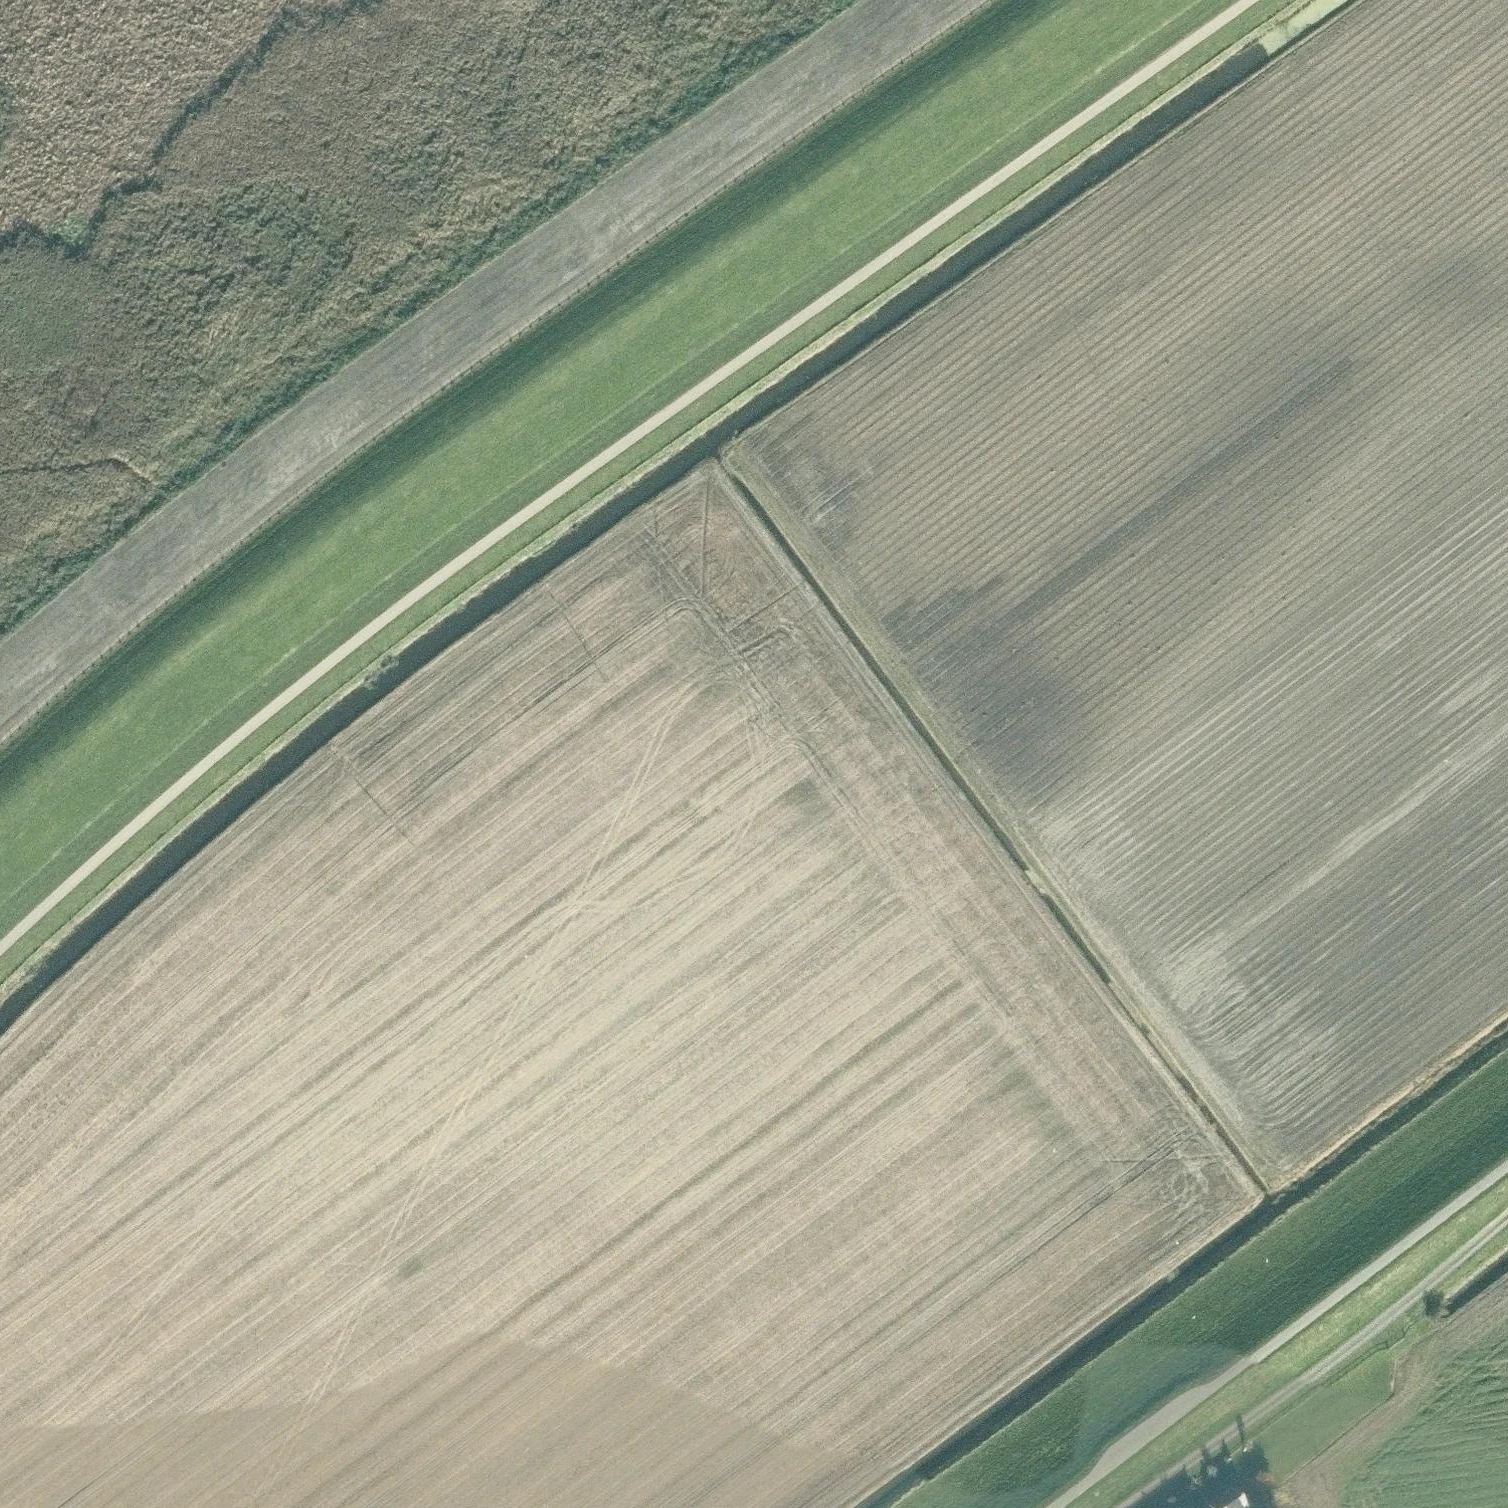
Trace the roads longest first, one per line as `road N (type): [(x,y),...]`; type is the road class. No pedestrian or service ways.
road 1 (unclassified): [(0,949),(189,778),(457,565),(1249,0)]
road 2 (unclassified): [(1058,1507),(1507,1164)]

